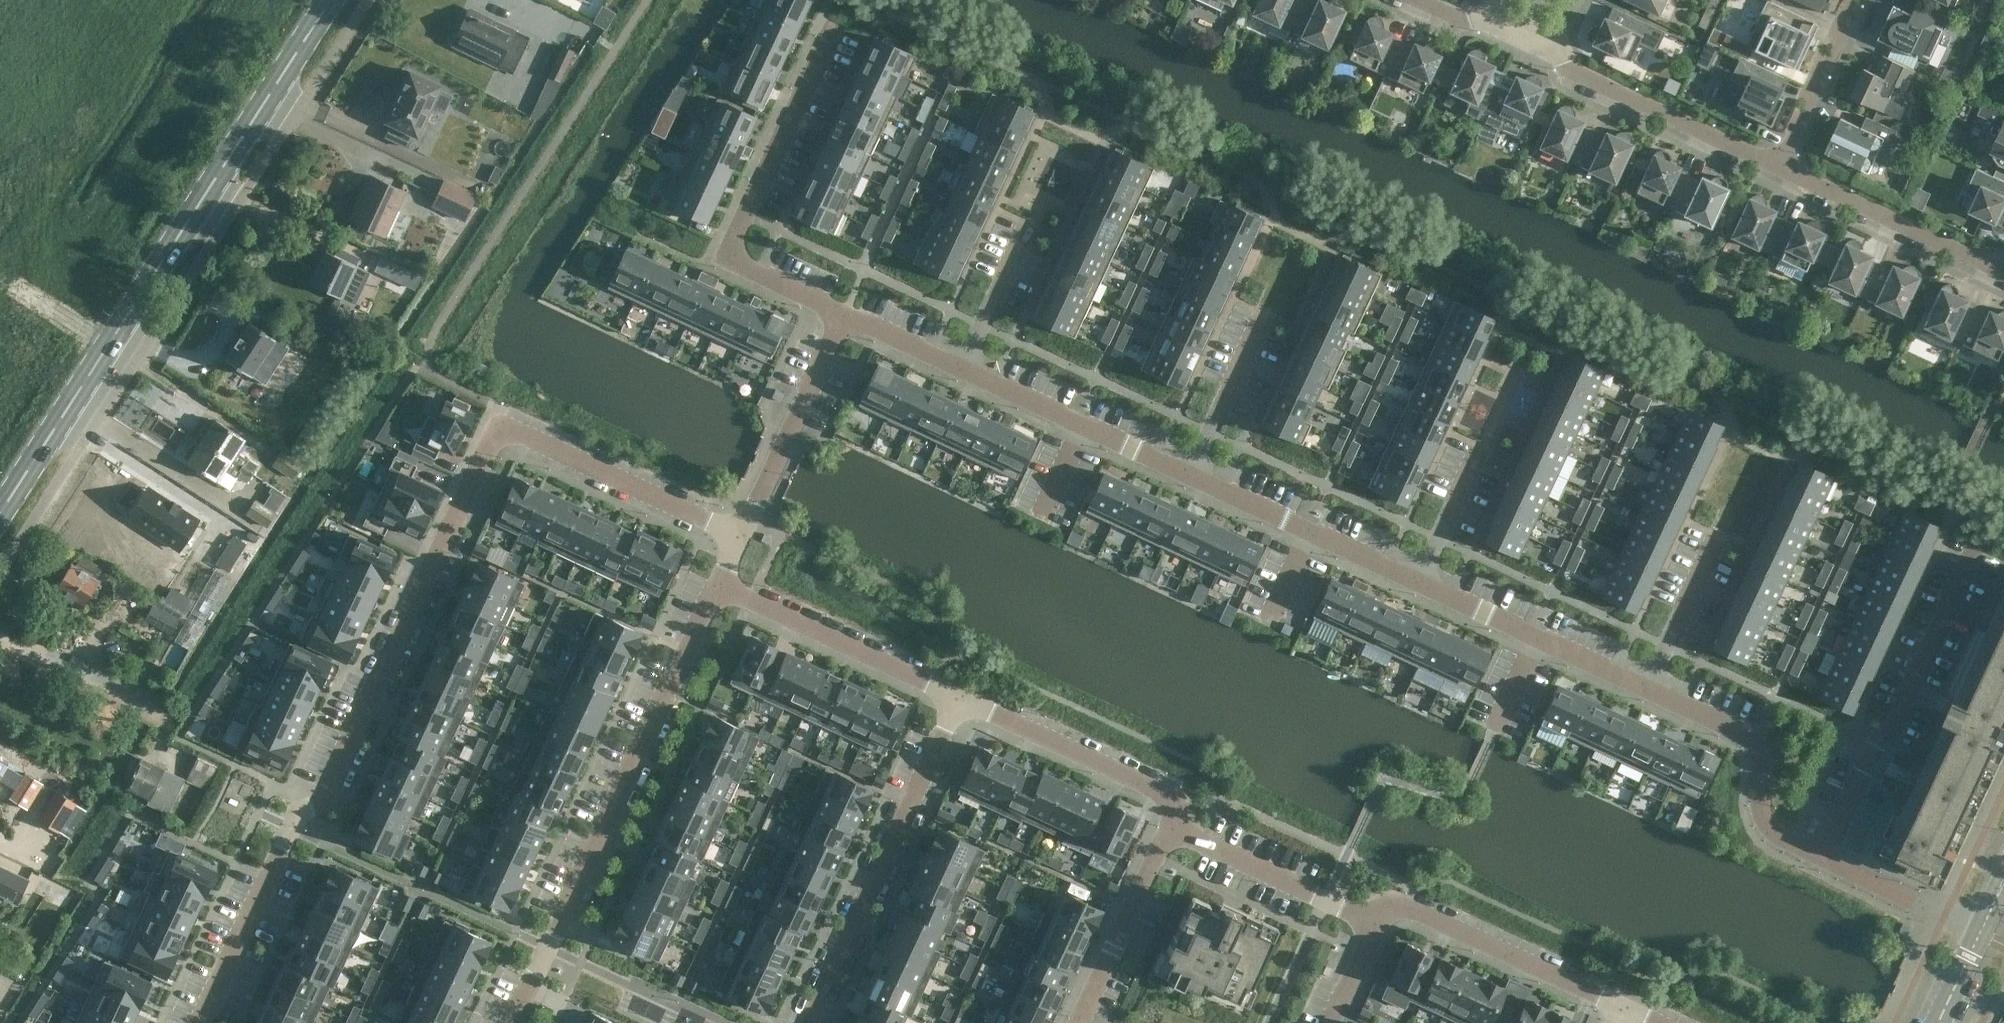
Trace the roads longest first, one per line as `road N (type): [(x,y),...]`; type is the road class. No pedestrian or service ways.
road 1 (residential): [(204,1022),(500,425),(740,533)]
road 2 (primary): [(0,524),(340,0)]
road 3 (residential): [(717,584),(518,1022)]
road 4 (residential): [(843,311),(743,264),(733,244),(829,37)]
road 5 (residential): [(959,700),(808,1022)]
road 6 (residential): [(1826,860),(1973,562)]
road 7 (residential): [(1627,1012),(1404,905),(1378,924)]
road 8 (residential): [(717,584),(959,700)]
road 9 (residential): [(959,700),(1168,796),(1172,828)]
road 10 (residential): [(1656,693),(1419,582)]
road 11 (residential): [(1826,860),(1765,822),(1753,742),(1656,693)]
road 12 (residential): [(1193,476),(964,368)]
road 13 (residential): [(1419,582),(1193,476)]
road 14 (residential): [(1558,59),(1783,166)]
road 15 (residential): [(843,311),(740,533)]
road 16 (residential): [(1783,166),(2003,270)]
road 17 (residential): [(1172,828),(1378,924)]
road 18 (residential): [(1172,828),(1077,1022)]
road 19 (residential): [(1783,166),(1864,0)]
road 20 (residential): [(1193,476),(1264,312)]
road 21 (residential): [(1982,931),(1826,860)]
road 22 (residential): [(1656,693),(1719,538)]
road 23 (residential): [(964,368),(1028,230)]
road 24 (residential): [(1419,582),(1481,451)]
road 25 (residential): [(964,368),(843,311)]

